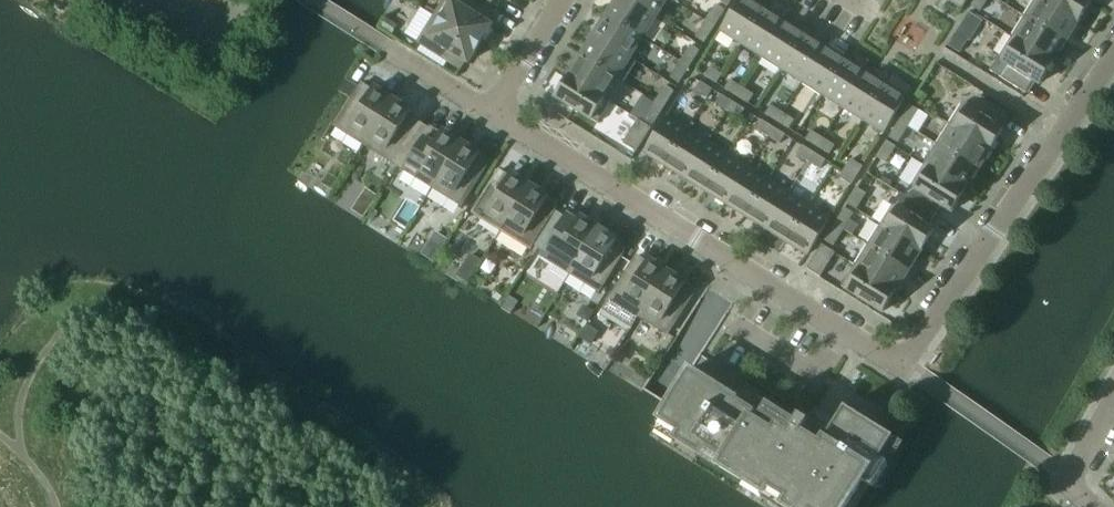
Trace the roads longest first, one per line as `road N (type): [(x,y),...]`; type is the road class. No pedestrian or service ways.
road 1 (residential): [(905,361),(898,365),(491,112)]
road 2 (residential): [(905,361),(1113,56)]
road 3 (residential): [(491,112),(561,0)]
road 4 (residential): [(1091,506),(1069,486),(1113,401)]
road 5 (residential): [(386,44),(491,112)]

